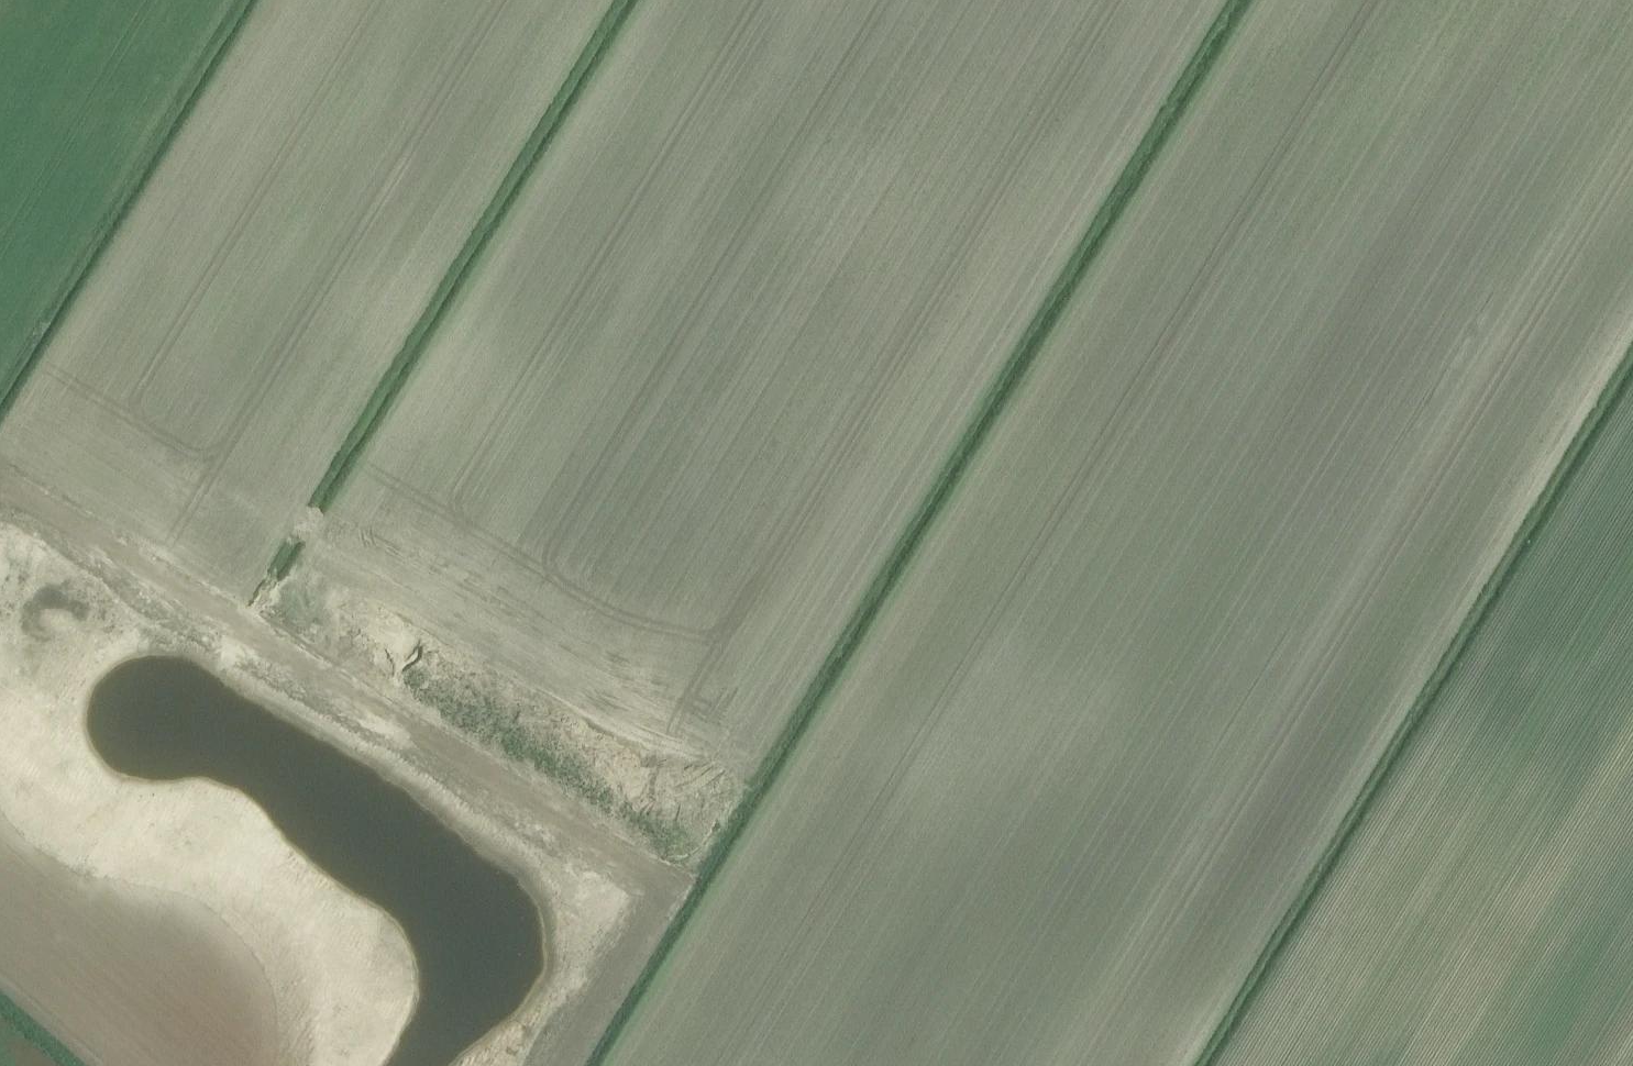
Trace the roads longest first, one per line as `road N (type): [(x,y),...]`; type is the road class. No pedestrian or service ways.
road 1 (track): [(101,1065),(0,981)]

